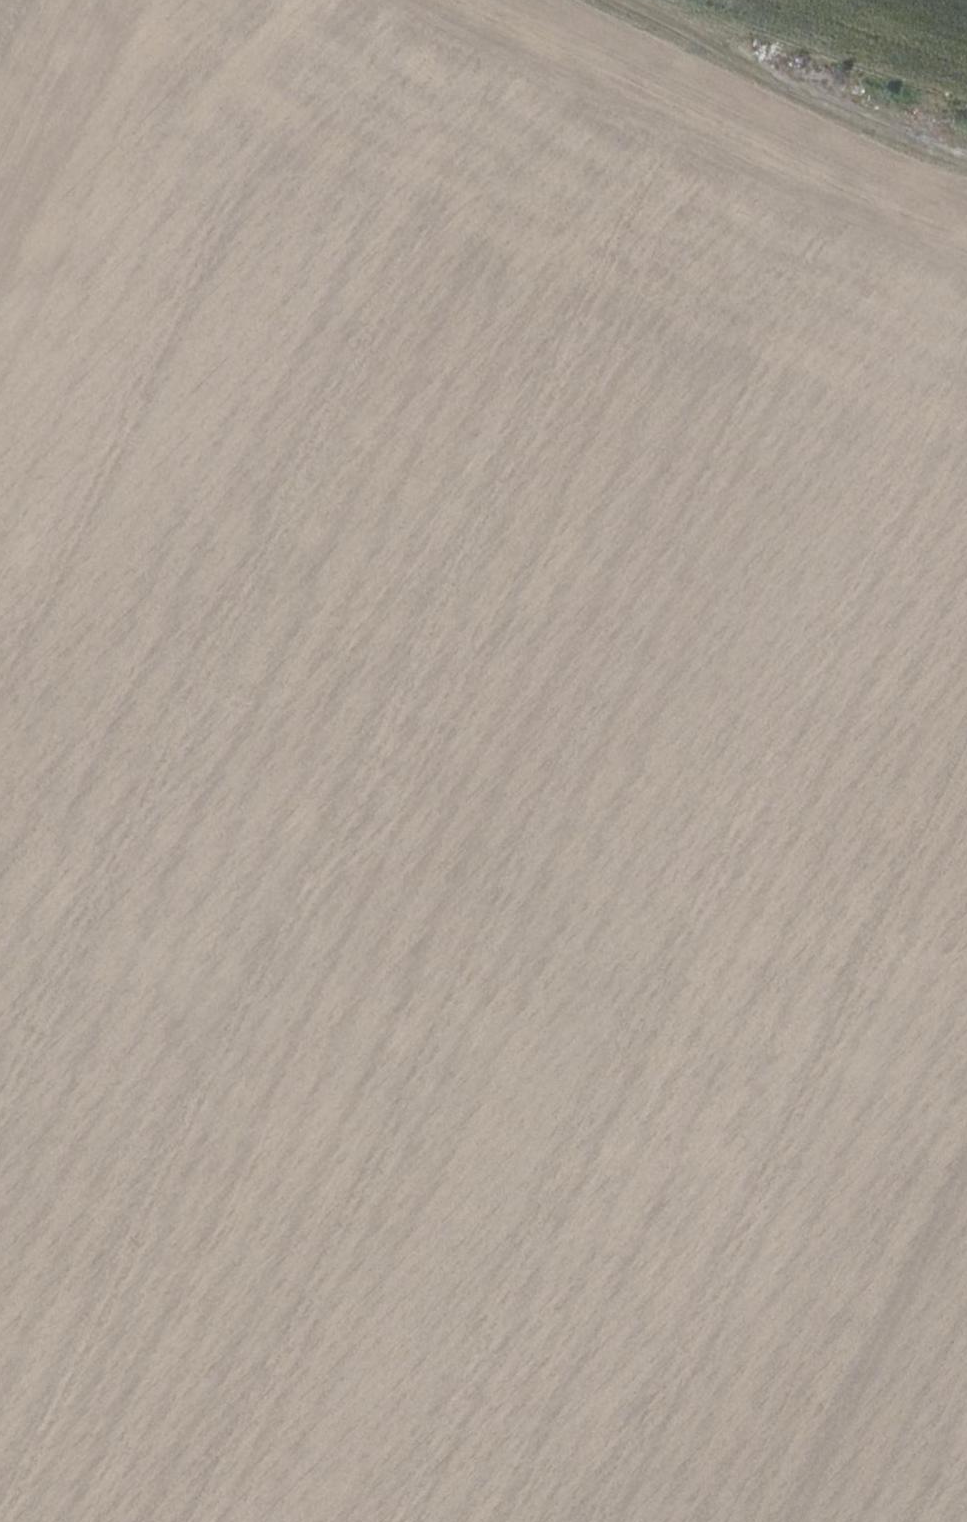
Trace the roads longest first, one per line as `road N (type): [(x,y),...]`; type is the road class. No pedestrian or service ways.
road 1 (track): [(966,166),(746,72),(699,37),(621,0)]

